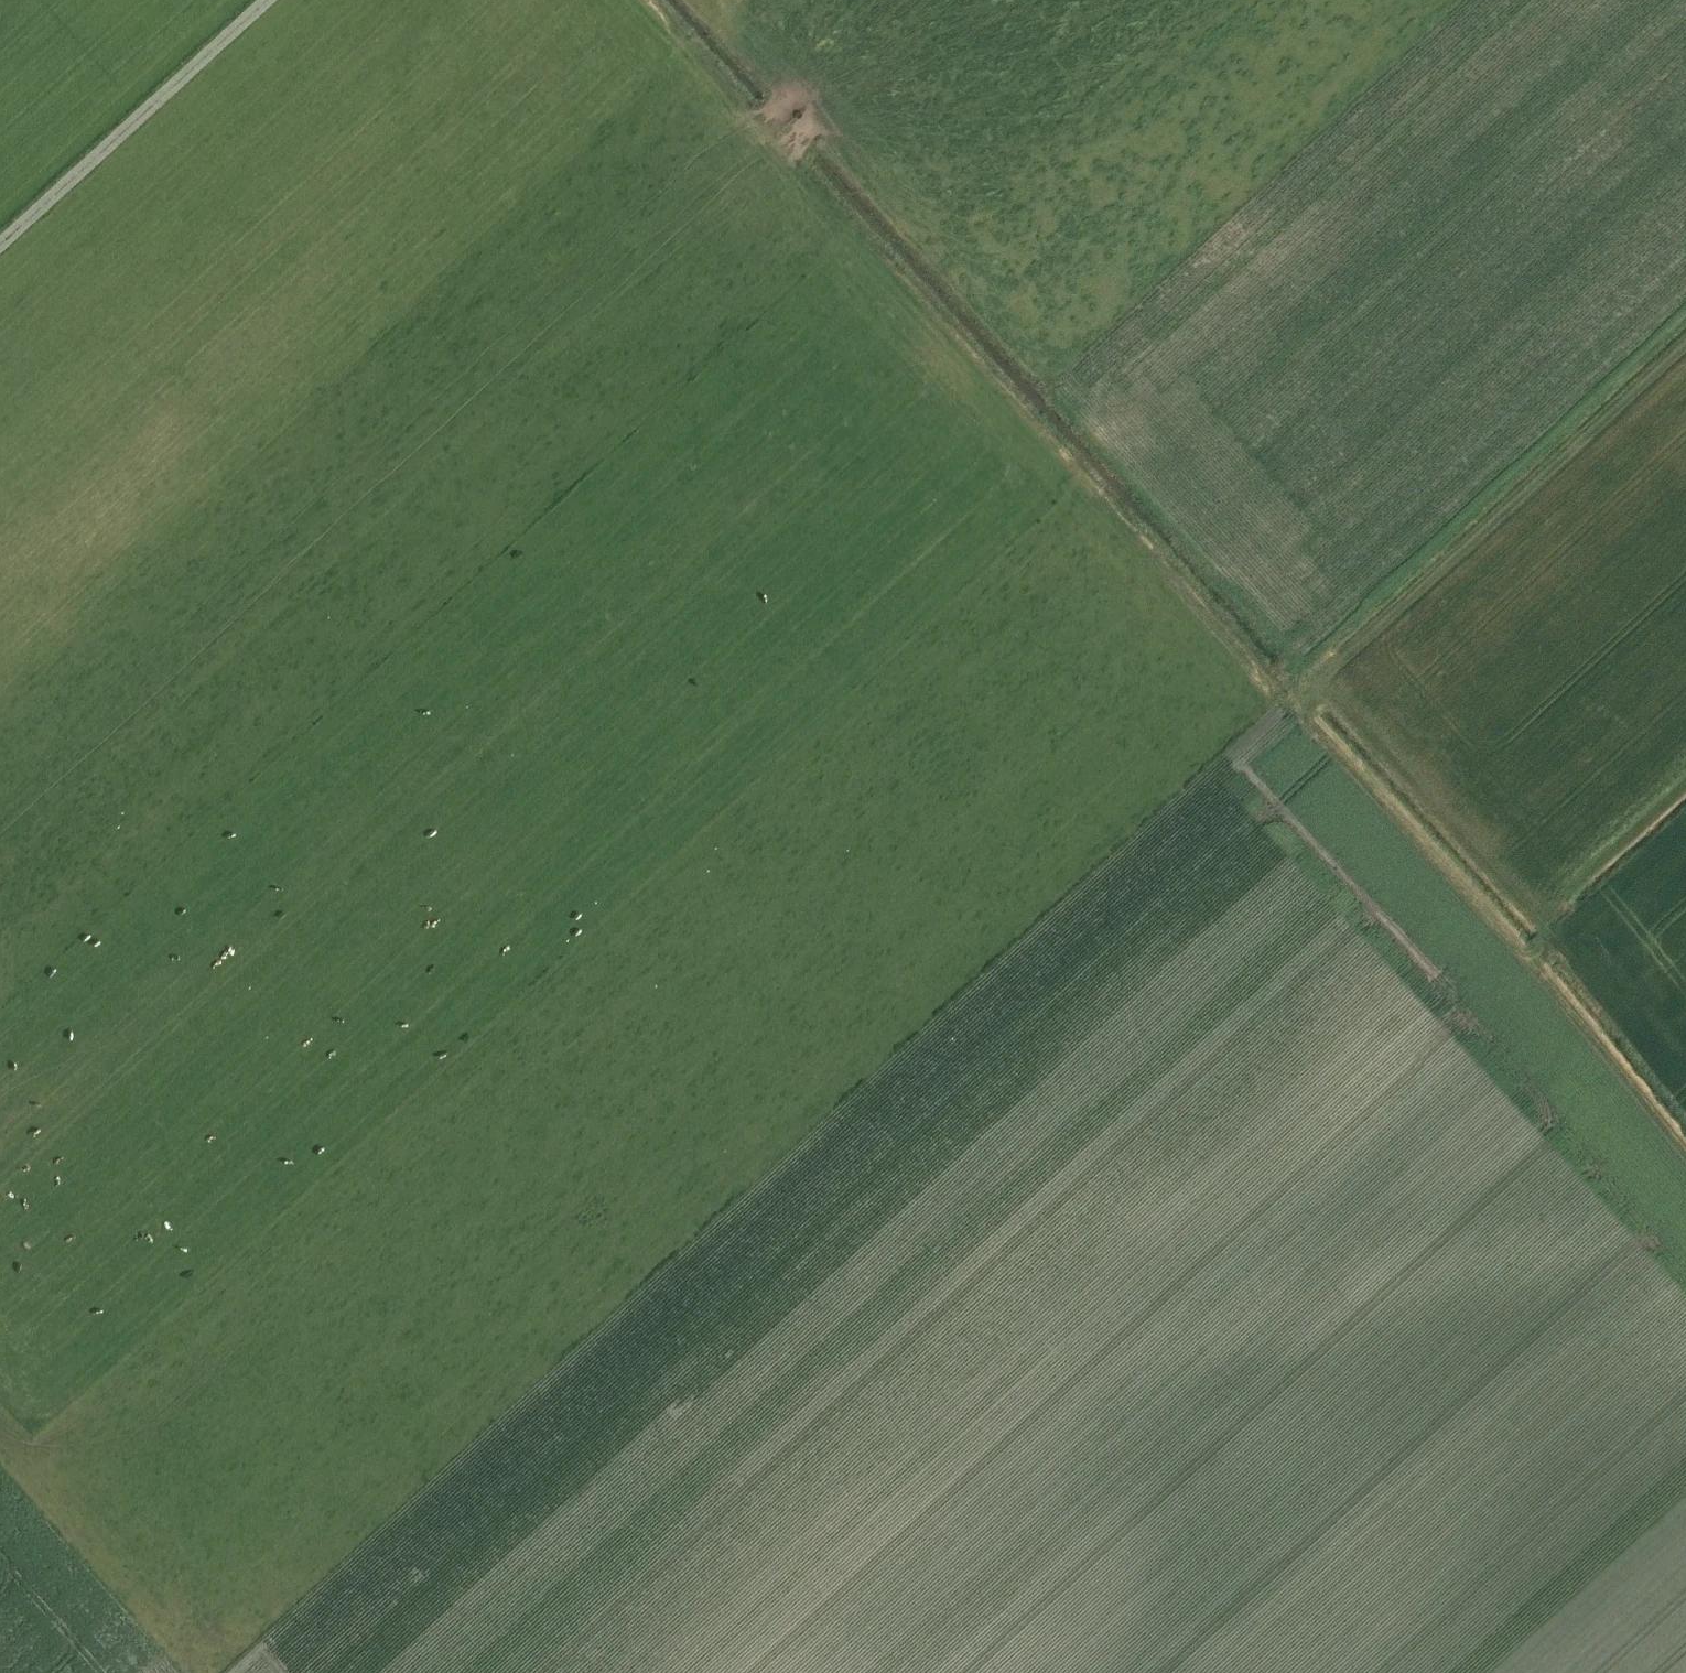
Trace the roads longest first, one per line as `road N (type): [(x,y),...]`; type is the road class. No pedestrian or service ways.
road 1 (track): [(265,0),(0,243)]

